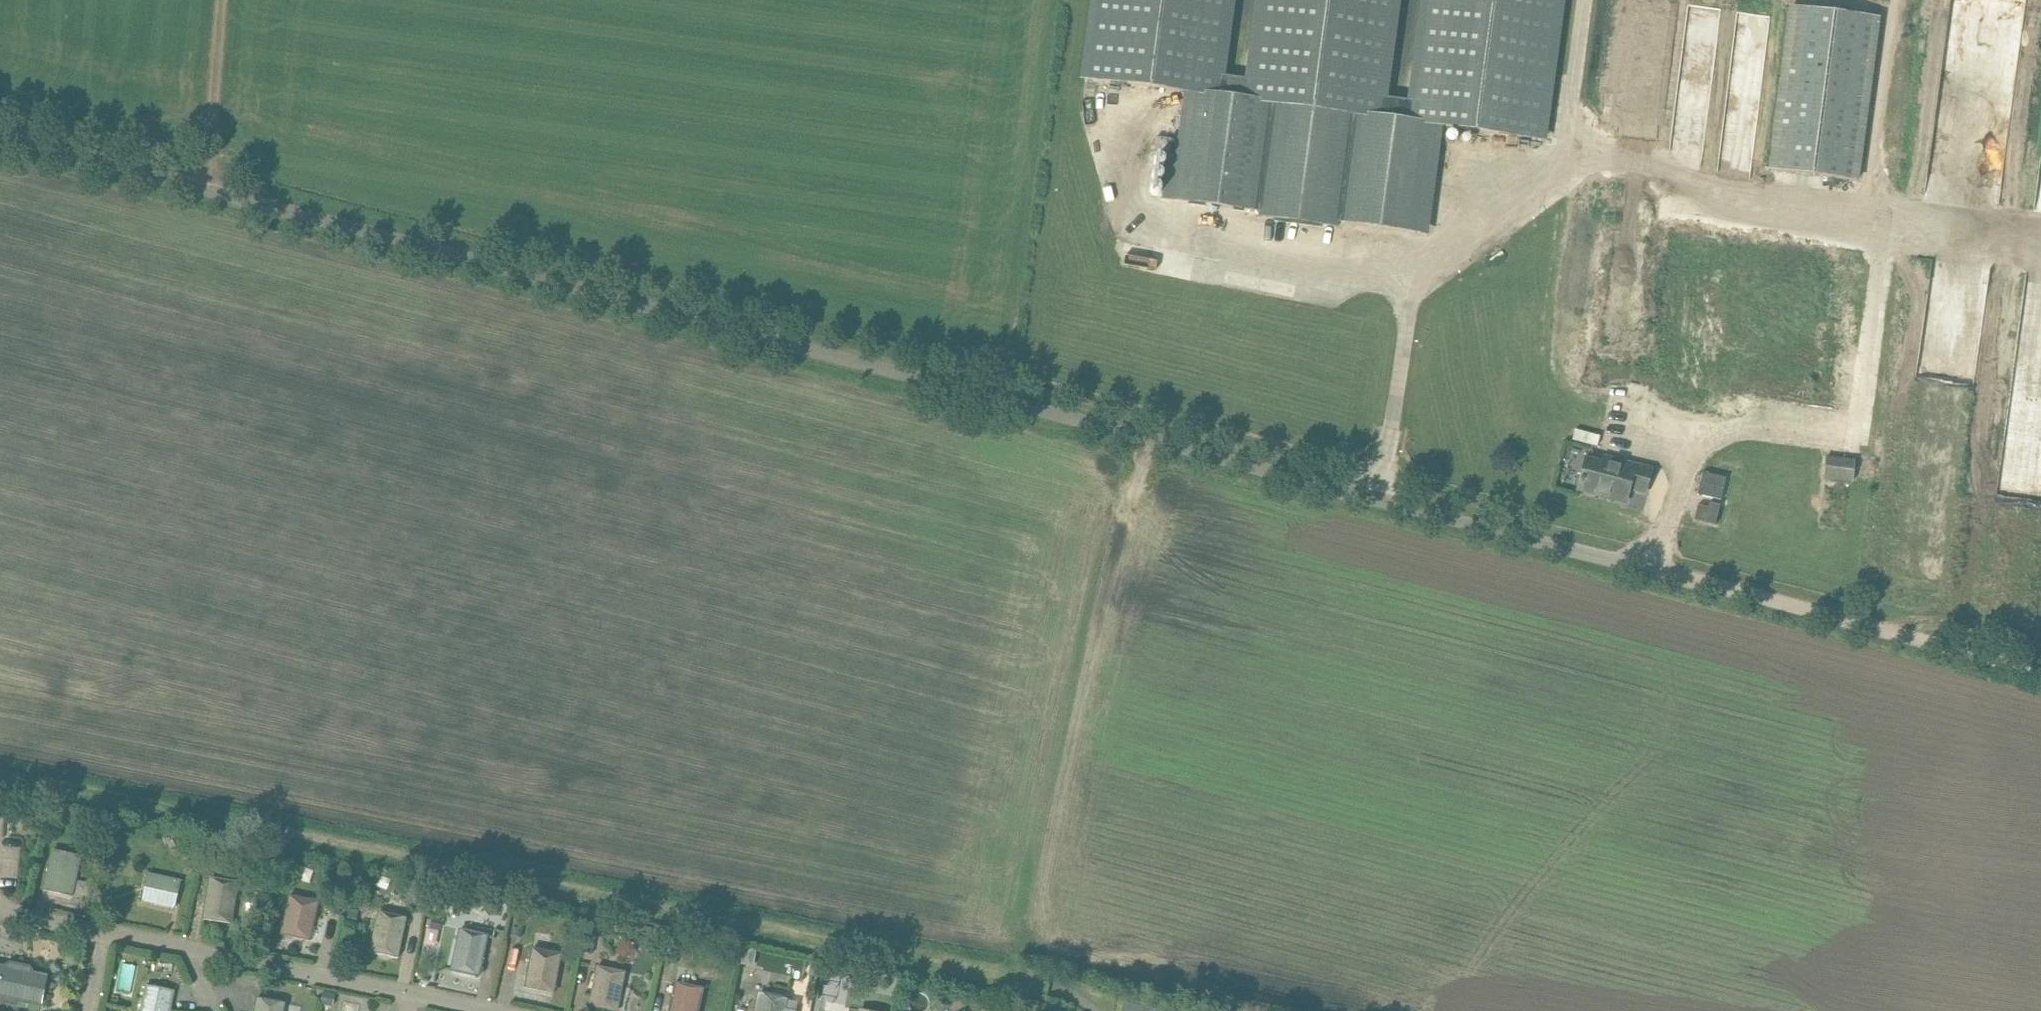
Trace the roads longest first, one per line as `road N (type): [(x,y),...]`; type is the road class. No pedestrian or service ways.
road 1 (unclassified): [(1673,575),(0,136)]
road 2 (track): [(2040,673),(1673,575)]
road 3 (track): [(205,190),(223,0)]
road 4 (track): [(1898,0),(1871,166)]

